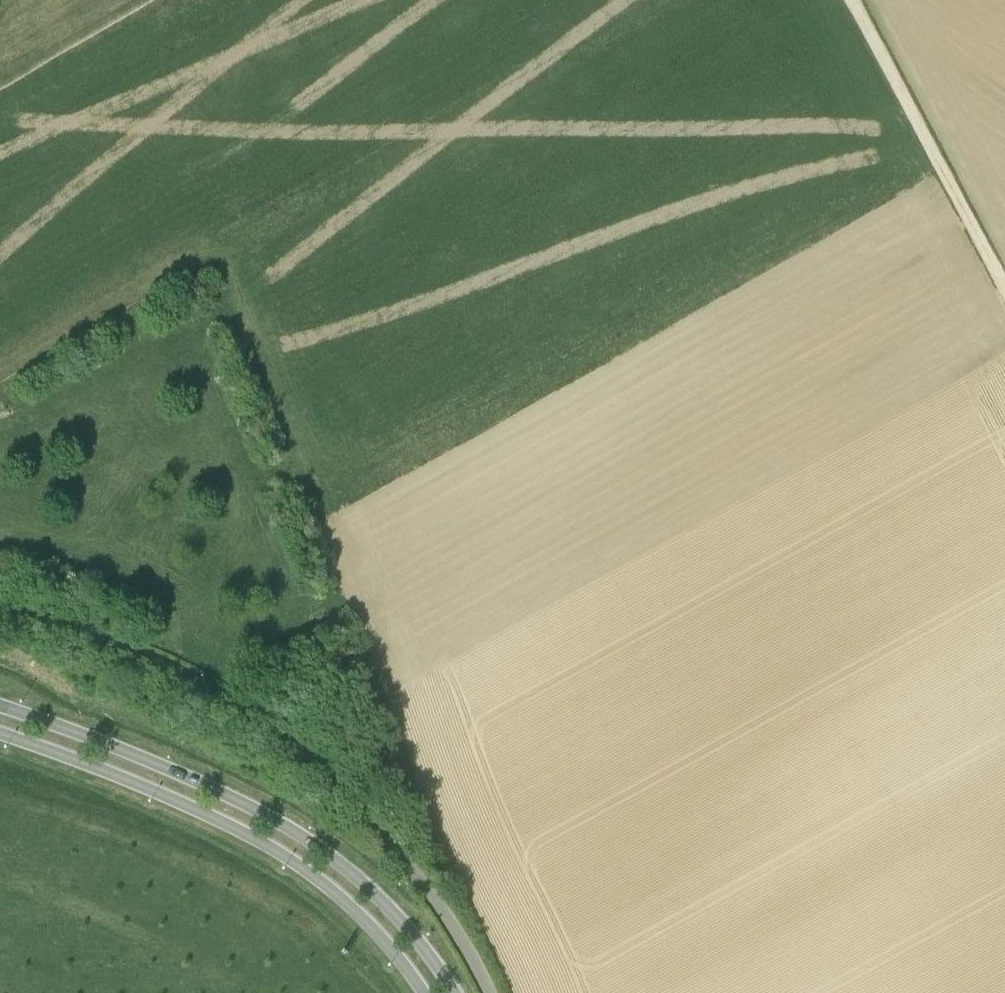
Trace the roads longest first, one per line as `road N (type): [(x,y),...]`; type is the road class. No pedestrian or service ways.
road 1 (tertiary): [(455,992),(401,919),(314,841),(198,781),(0,707)]
road 2 (tertiary): [(0,734),(116,776),(263,843),(348,904),(424,992)]
road 3 (track): [(1004,283),(852,0)]

